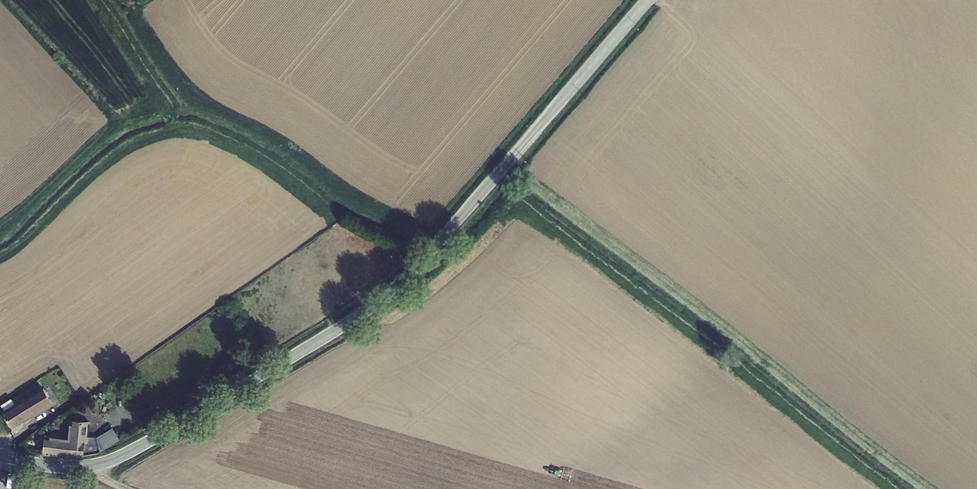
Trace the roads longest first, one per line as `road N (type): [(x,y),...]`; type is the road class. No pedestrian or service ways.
road 1 (tertiary): [(499,174),(386,298),(131,451),(75,467),(7,456)]
road 2 (tertiary): [(499,174),(648,0)]

